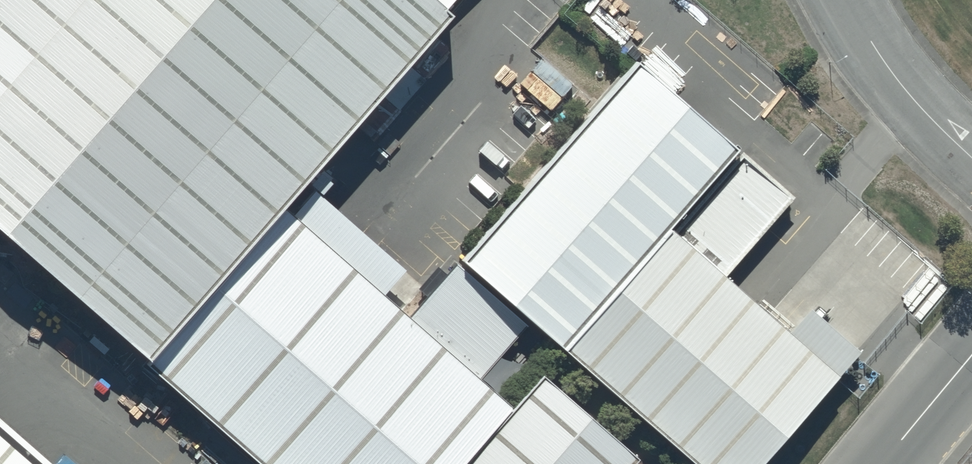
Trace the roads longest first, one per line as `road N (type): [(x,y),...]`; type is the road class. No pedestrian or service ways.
road 1 (unclassified): [(846,0),(893,74),(971,153)]
road 2 (unclassified): [(885,463),(971,355)]

